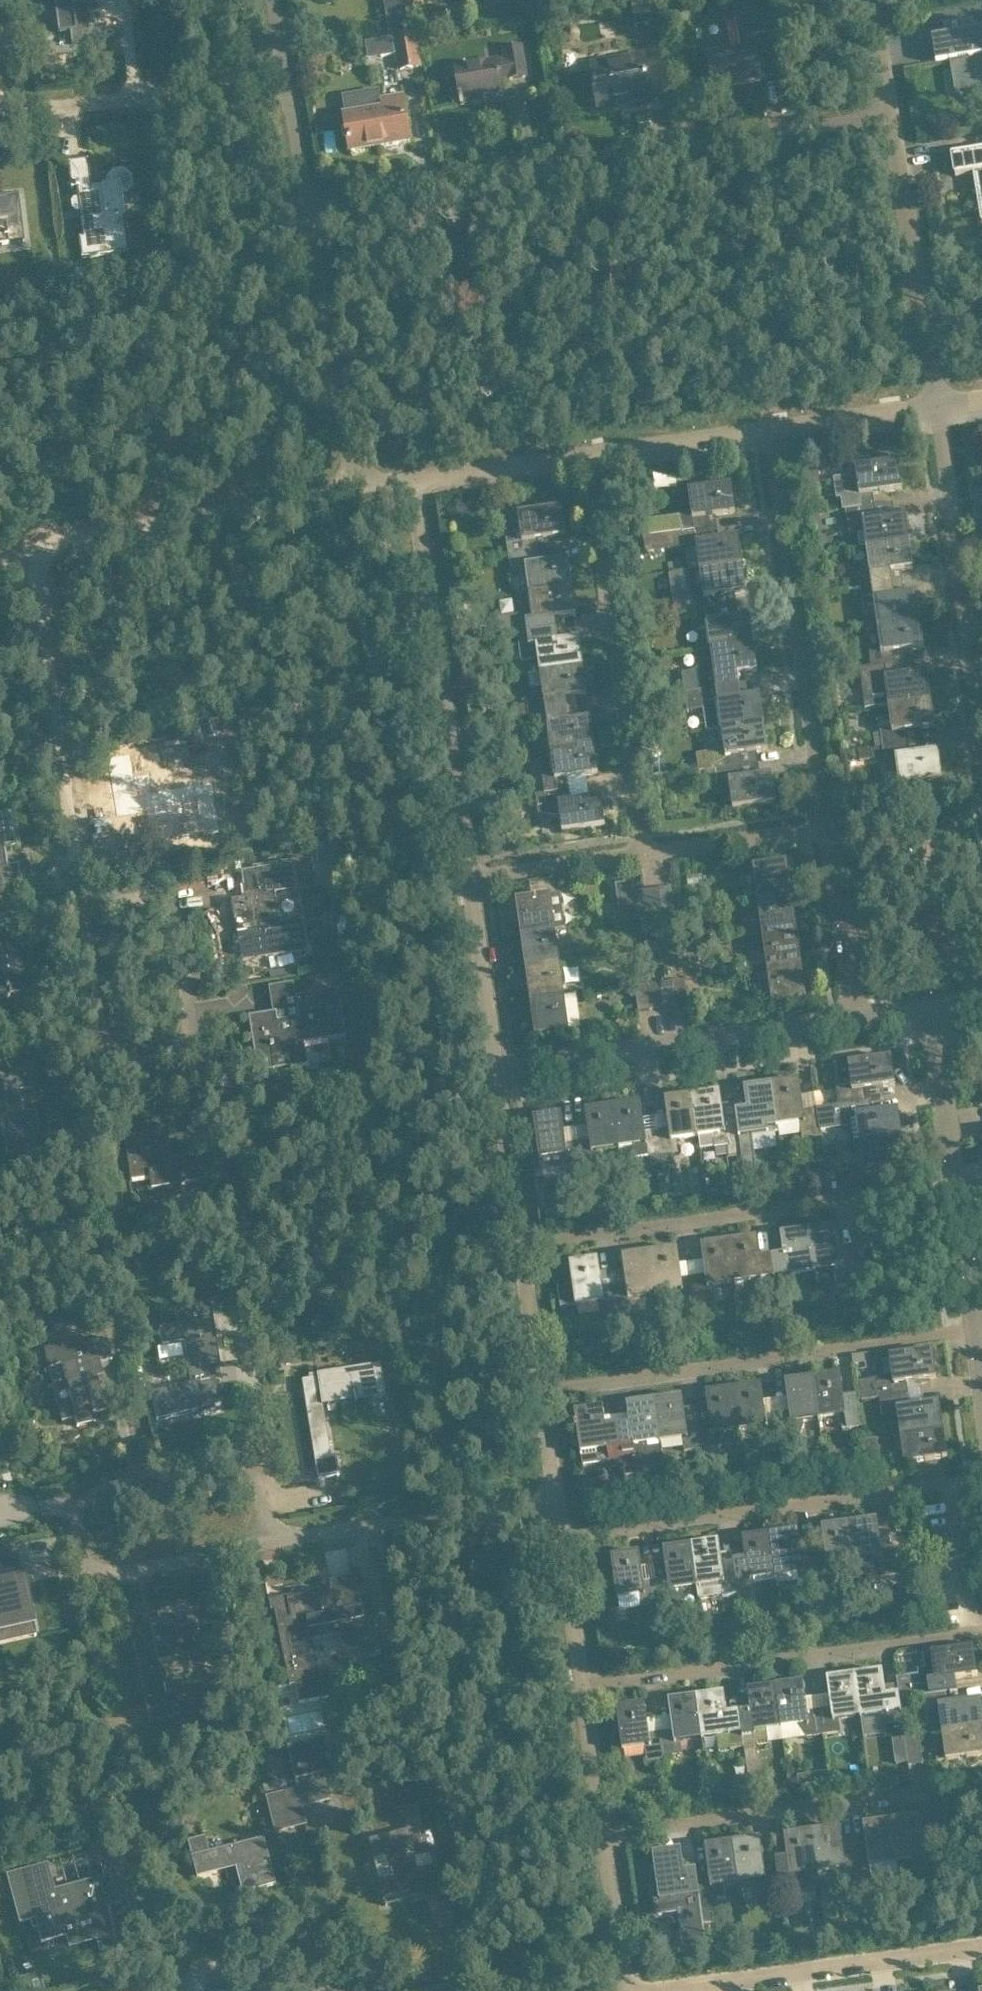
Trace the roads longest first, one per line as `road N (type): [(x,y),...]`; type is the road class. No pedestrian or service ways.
road 1 (residential): [(355,484),(54,540),(38,551),(82,906)]
road 2 (residential): [(312,212),(881,120)]
road 3 (residential): [(499,1261),(956,1188)]
road 4 (residential): [(519,1400),(975,1331)]
road 5 (residential): [(540,1539),(981,1481)]
road 6 (residential): [(562,1690),(981,1634)]
road 7 (residential): [(820,834),(767,427)]
road 8 (residential): [(638,858),(583,457)]
road 9 (residential): [(453,878),(409,479)]
road 10 (residential): [(584,1841),(981,1788)]
road 11 (residential): [(478,1069),(843,1023)]
road 12 (residential): [(82,906),(162,900),(174,916),(191,1033),(165,1060),(130,1066),(114,1060),(100,1031)]
road 13 (residential): [(288,78),(0,112)]
road 14 (residential): [(931,405),(881,120)]
road 15 (residential): [(703,1990),(981,1948)]
road 16 (residential): [(355,484),(312,212)]
road 17 (residential): [(252,1455),(85,1487),(74,1495),(66,1531),(80,1562),(91,1567)]
road 18 (residential): [(959,634),(931,405)]
road 19 (residential): [(534,1503),(310,1535)]
road 20 (residential): [(310,1535),(91,1567)]
road 21 (residential): [(499,1261),(478,1069)]
road 22 (residential): [(478,1069),(453,878)]
road 23 (residential): [(843,1023),(820,834)]
road 24 (residential): [(583,457),(767,427)]
road 25 (residential): [(453,878),(638,858)]
road 26 (residential): [(638,858),(820,834)]
road 27 (residential): [(956,1188),(926,1012)]
road 28 (residential): [(300,1990),(294,1953),(277,1946),(189,1963),(170,1990)]
road 29 (residential): [(409,479),(583,457)]
road 30 (residential): [(83,1727),(63,1624),(91,1567)]
road 31 (residential): [(981,799),(959,634)]
road 32 (residential): [(767,427),(931,405)]
road 33 (residential): [(252,1455),(240,1290)]
road 34 (residential): [(562,1690),(540,1539)]
road 35 (residential): [(584,1841),(562,1690)]
road 36 (residential): [(603,1970),(454,1990)]
road 37 (residential): [(975,1331),(956,1188)]
road 38 (residential): [(519,1400),(499,1261)]
road 39 (residential): [(312,212),(288,78)]
road 40 (residential): [(603,1970),(584,1841)]
road 41 (residential): [(100,1031),(82,906)]
road 42 (residential): [(881,120),(859,0)]
road 43 (residential): [(167,1990),(139,1958),(125,1883)]

